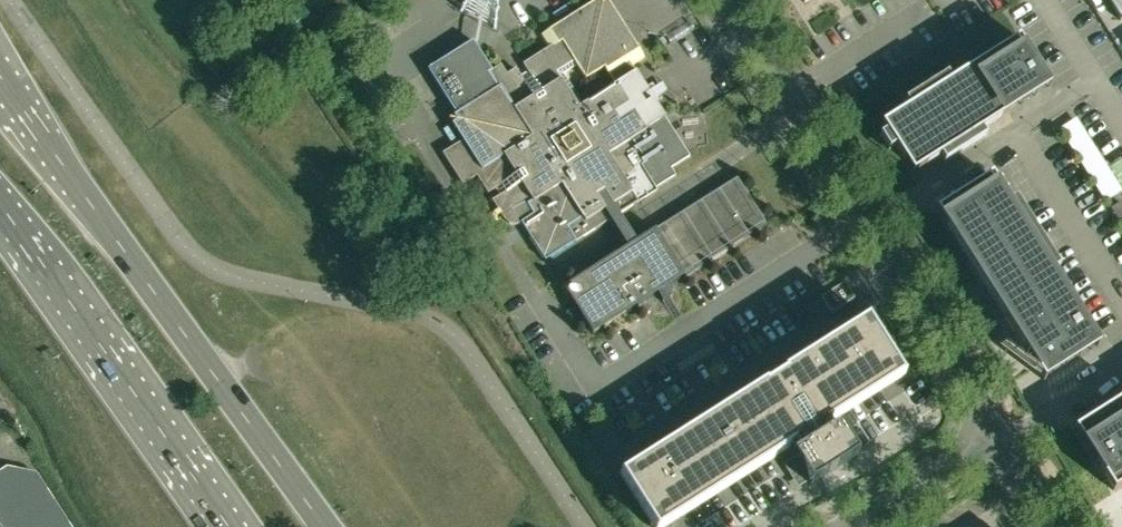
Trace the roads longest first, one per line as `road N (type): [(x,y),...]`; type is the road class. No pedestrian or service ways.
road 1 (primary): [(325,526),(0,80)]
road 2 (unclassified): [(1003,434),(731,0)]
road 3 (primary): [(0,212),(228,526)]
road 4 (unclassified): [(1003,434),(864,522)]

